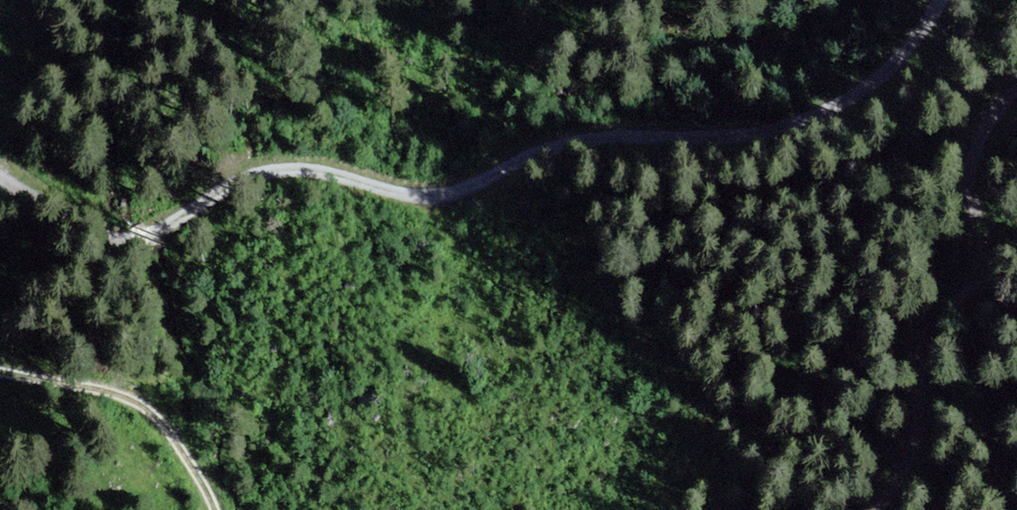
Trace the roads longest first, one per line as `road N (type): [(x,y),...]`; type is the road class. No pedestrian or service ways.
road 1 (track): [(945,0),(872,89),(783,131),(562,146),(444,199),(331,176),(265,174),(138,242),(118,243),(0,181)]
road 2 (track): [(880,509),(912,455),(921,339),(979,279),(982,235),(971,181),(983,131),(1016,99)]
road 3 (track): [(0,373),(133,401),(179,445),(213,509)]

